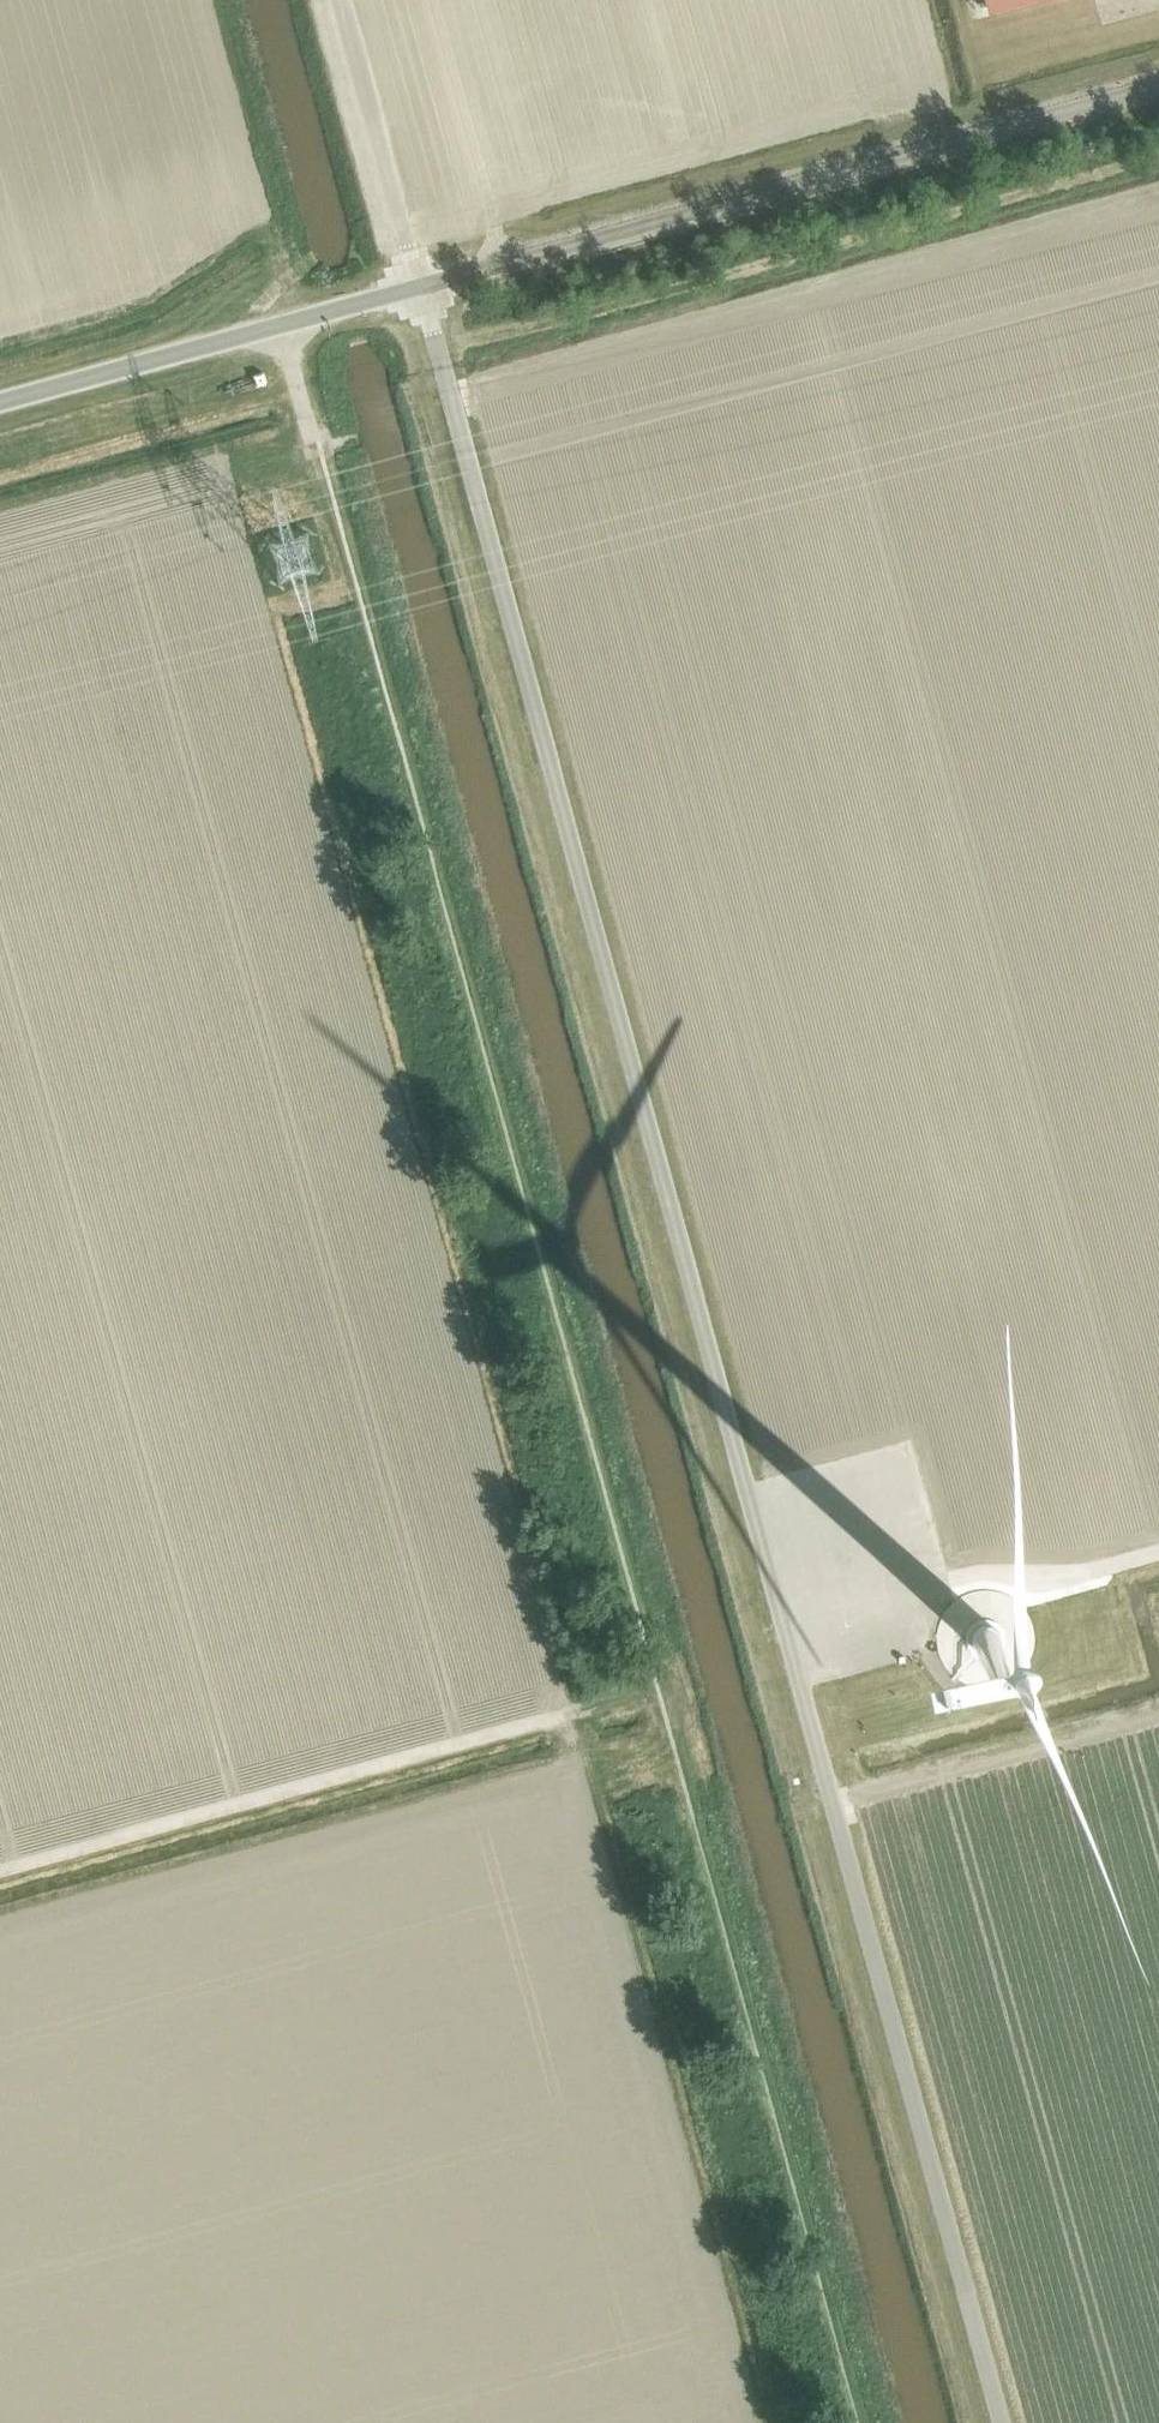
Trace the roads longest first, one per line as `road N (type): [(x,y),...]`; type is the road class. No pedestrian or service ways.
road 1 (unclassified): [(1158,86),(0,401)]

